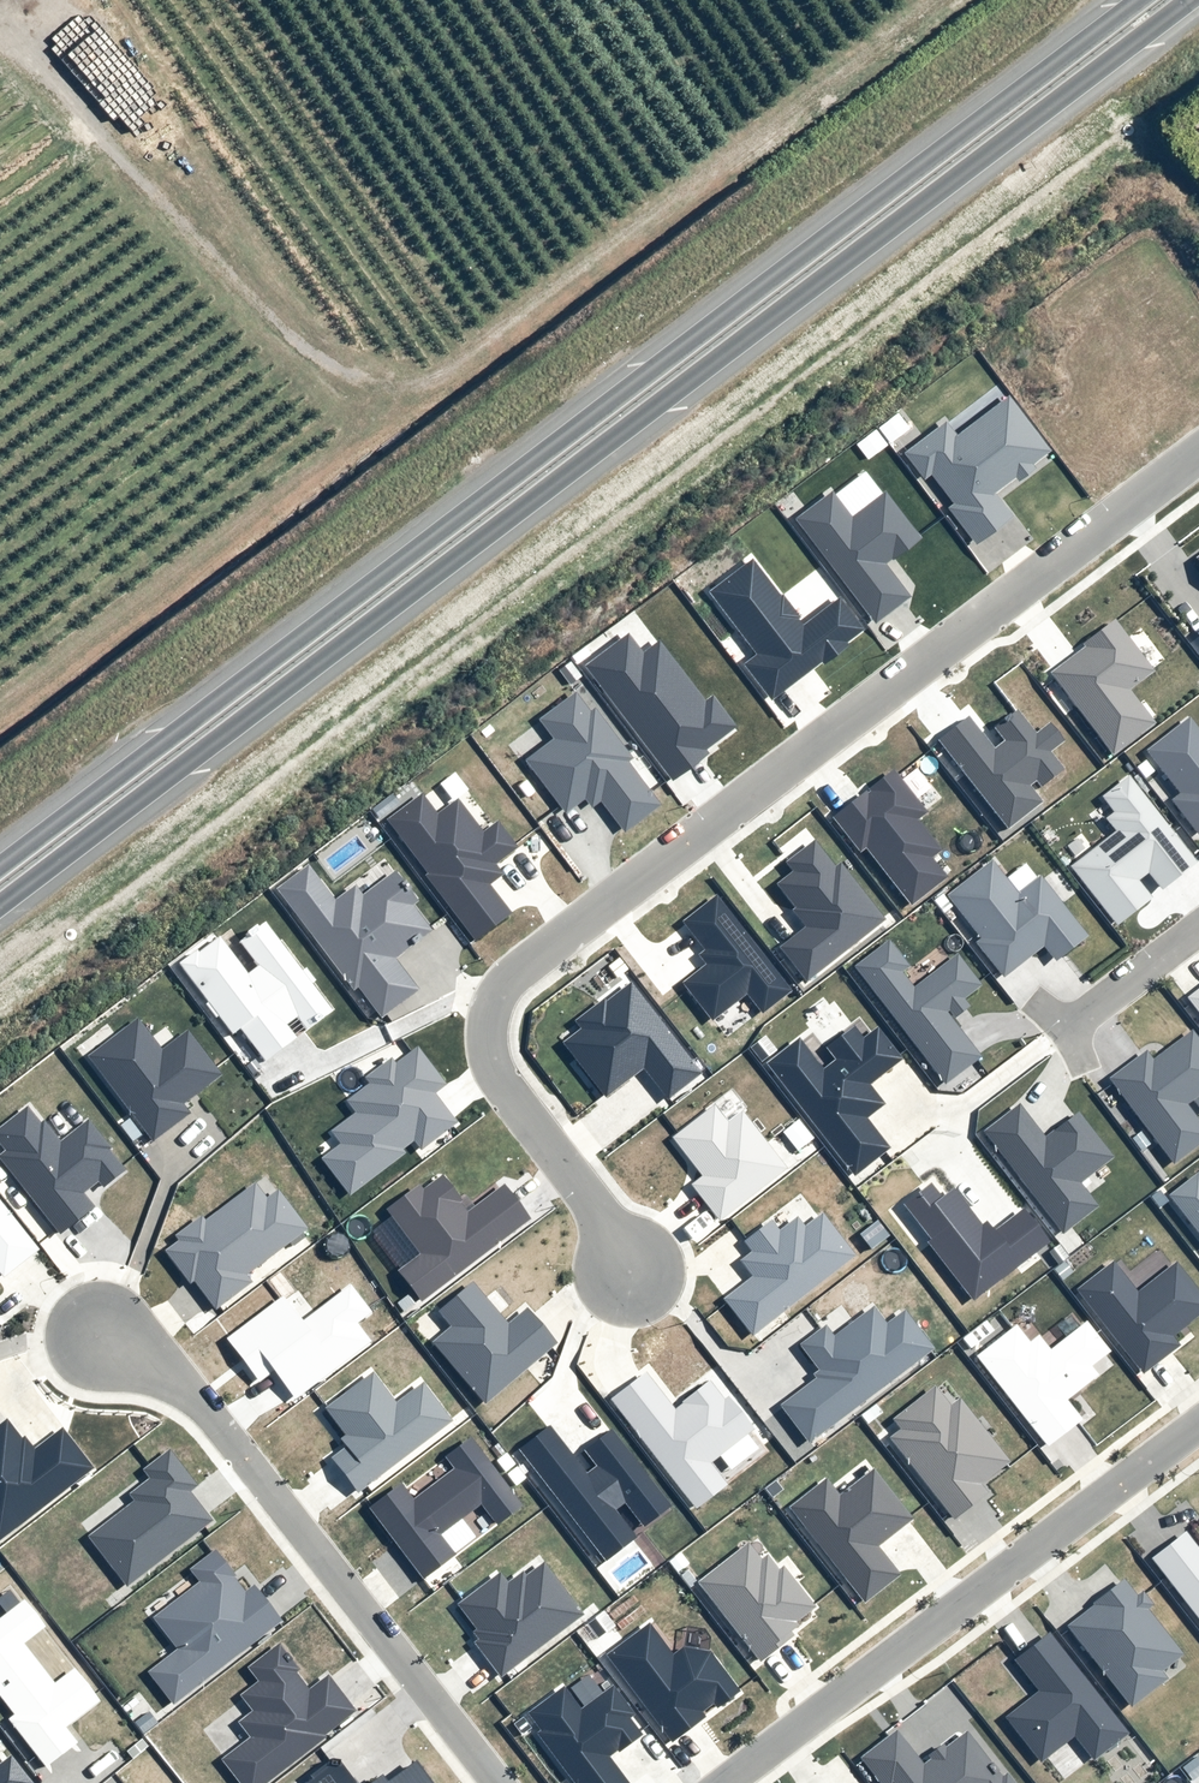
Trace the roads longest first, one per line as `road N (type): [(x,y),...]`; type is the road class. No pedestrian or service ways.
road 1 (trunk): [(1194,0),(0,907)]
road 2 (trunk): [(0,864),(1137,0)]
road 3 (residential): [(1198,451),(514,977),(495,1002),(489,1029),(497,1076),(634,1269)]
road 4 (residential): [(496,1782),(202,1404),(100,1336)]
road 5 (residential): [(1198,1422),(725,1782)]
road 6 (residential): [(1198,928),(1065,1031)]

